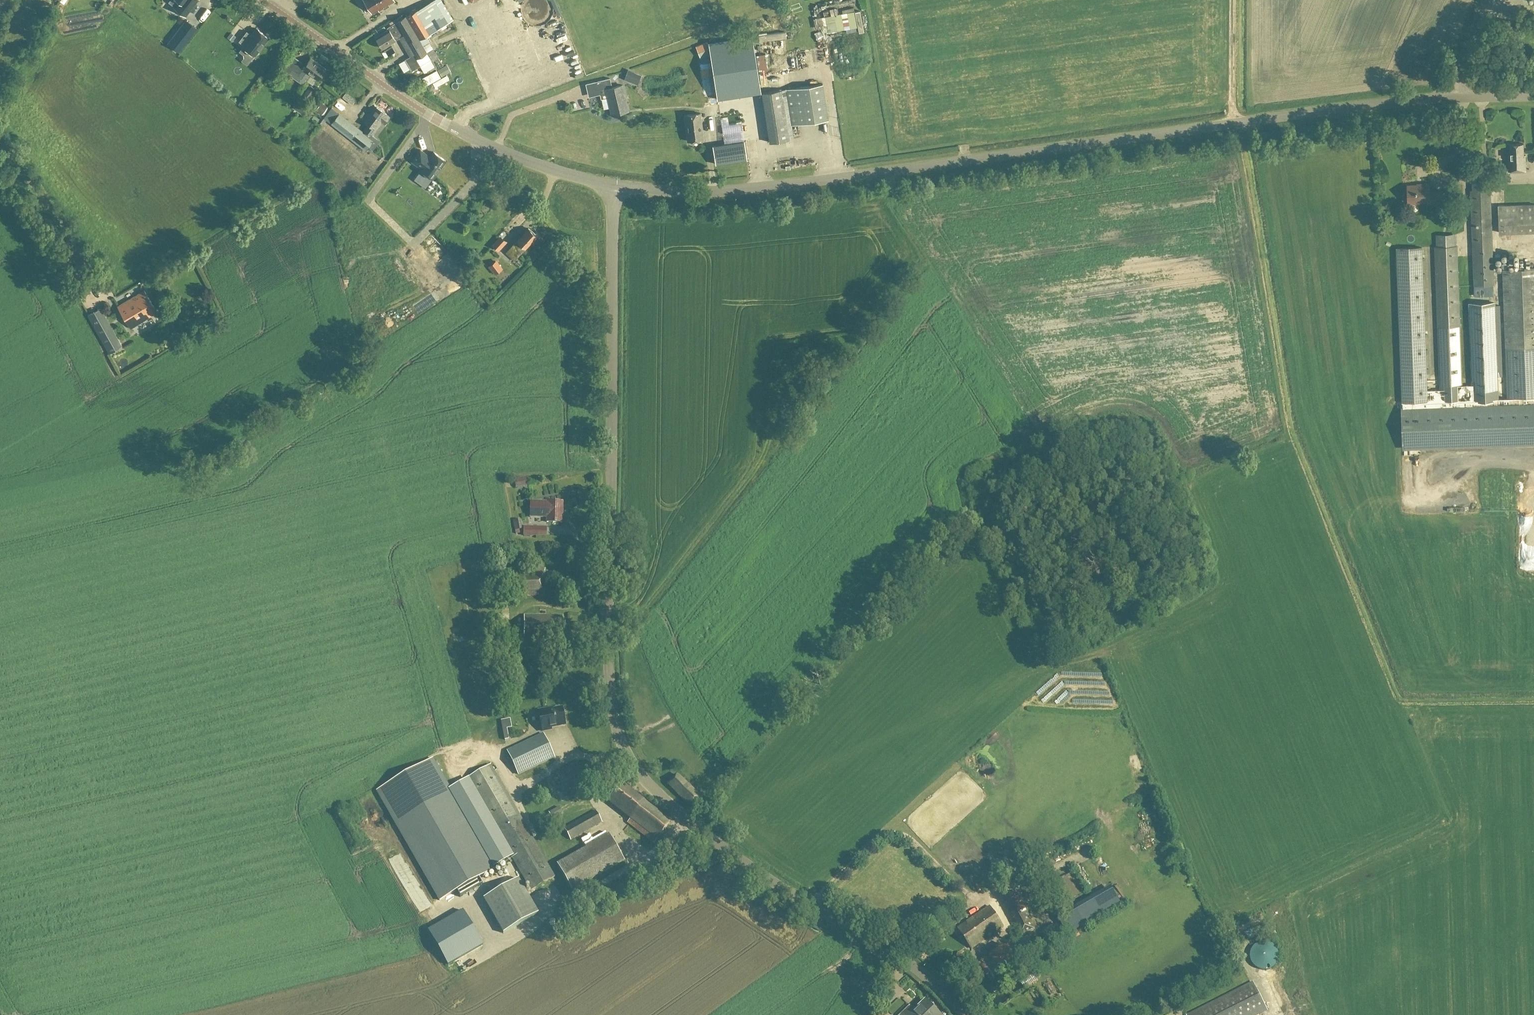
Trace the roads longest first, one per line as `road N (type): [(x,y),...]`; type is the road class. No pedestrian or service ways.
road 1 (tertiary): [(966,1014),(908,962),(688,820),(624,751),(607,671),(614,186)]
road 2 (tertiary): [(614,186),(696,193),(777,187),(1451,99)]
road 3 (tertiary): [(614,186),(494,150),(430,119),(259,0)]
road 4 (track): [(773,383),(762,465),(636,624),(608,636)]
road 5 (track): [(1235,0),(1233,124)]

